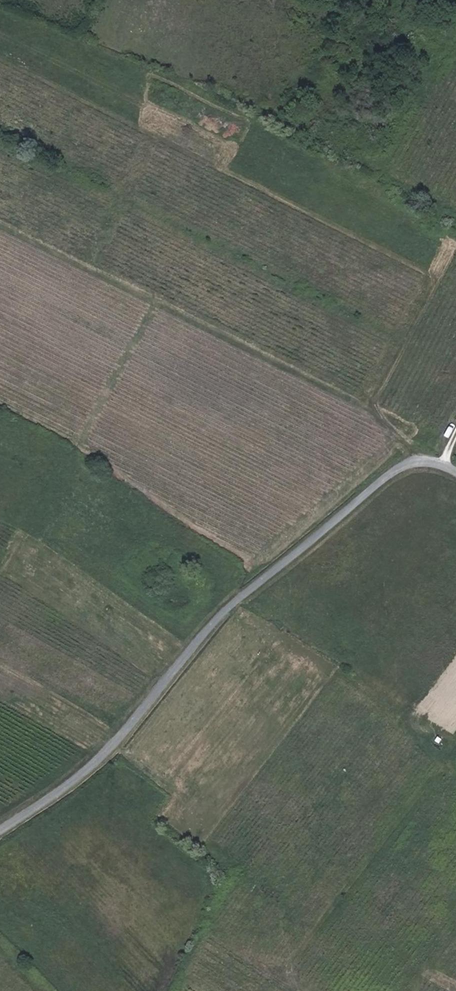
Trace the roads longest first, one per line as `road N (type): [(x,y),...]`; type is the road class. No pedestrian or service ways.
road 1 (unclassified): [(0,829),(98,761),(243,592),(396,468),(426,462),(455,473)]

